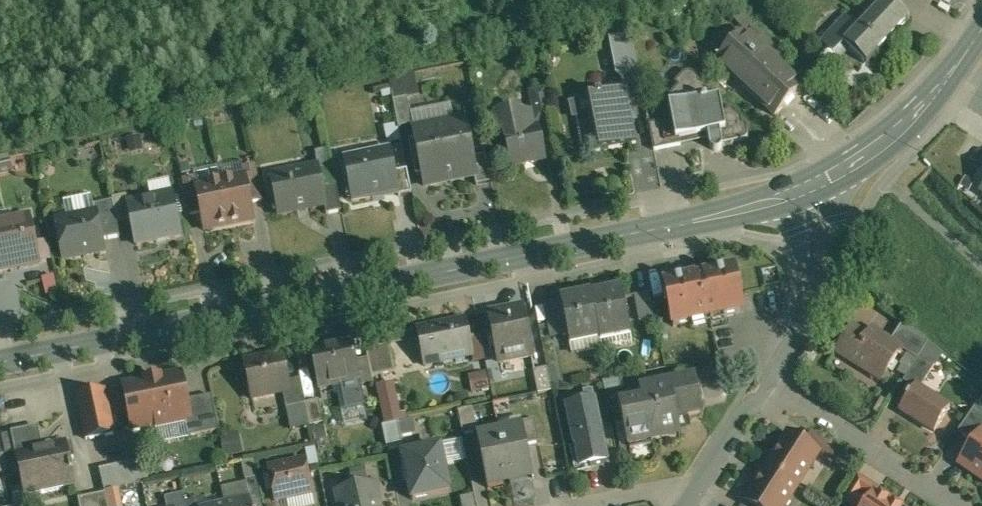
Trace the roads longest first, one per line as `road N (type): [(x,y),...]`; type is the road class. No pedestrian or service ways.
road 1 (secondary): [(0,360),(571,244),(809,186)]
road 2 (secondary): [(809,186),(879,149),(919,115),(981,30)]
road 3 (residential): [(956,505),(767,385)]
road 4 (residential): [(767,385),(822,291),(827,240),(809,186)]
road 5 (residential): [(580,505),(704,481)]

